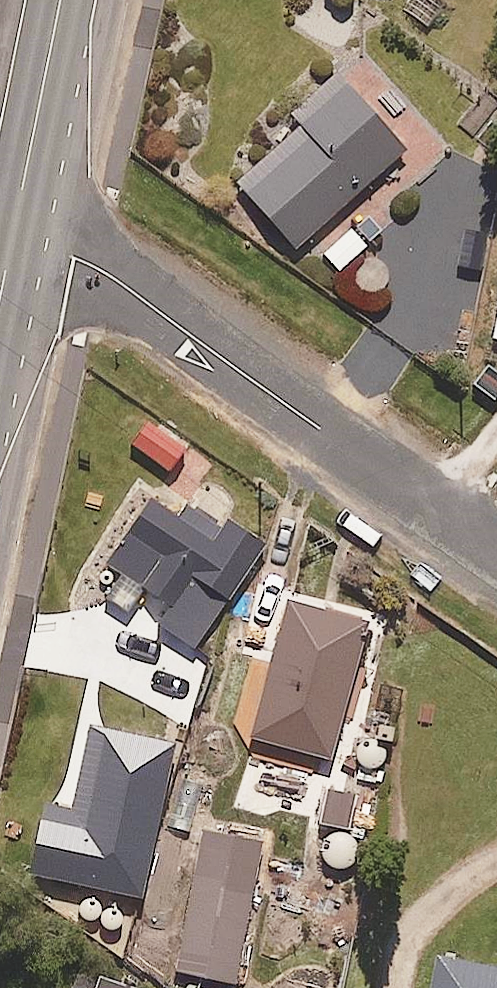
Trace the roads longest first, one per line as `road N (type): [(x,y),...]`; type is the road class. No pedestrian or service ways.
road 1 (residential): [(12,238),(111,273),(496,546)]
road 2 (primary): [(59,0),(12,238)]

